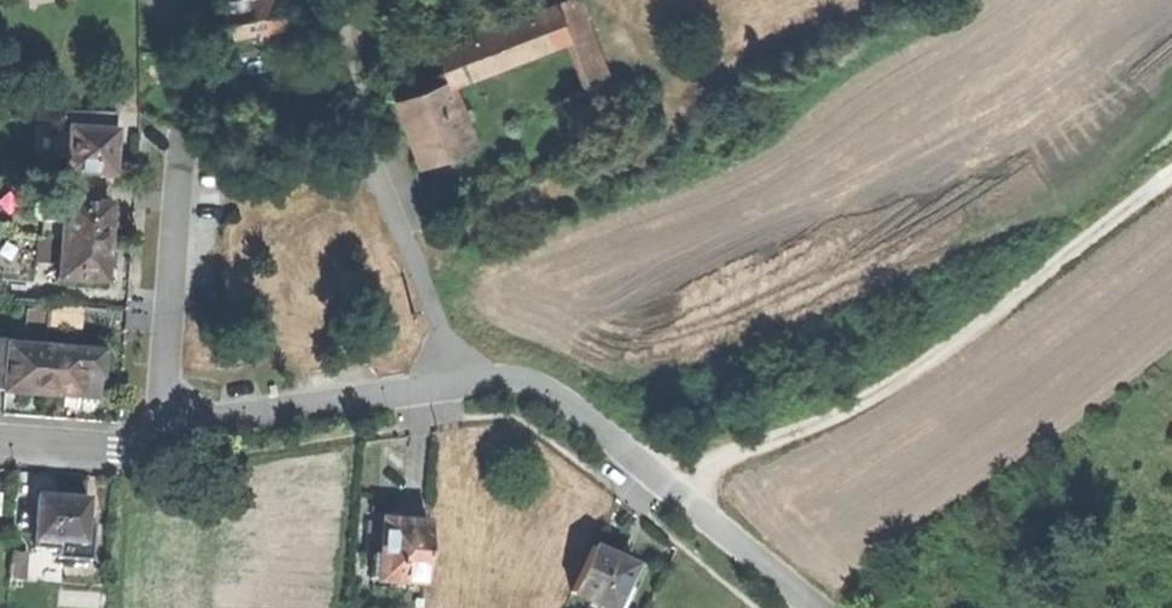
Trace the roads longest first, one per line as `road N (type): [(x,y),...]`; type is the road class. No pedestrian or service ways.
road 1 (track): [(1171,175),(986,322),(845,408),(719,462),(688,495)]
road 2 (unclassified): [(458,381),(515,374),(544,382),(826,607)]
road 3 (unclassified): [(346,0),(342,19),(369,142),(458,381)]
road 4 (residential): [(187,144),(170,386),(181,426)]
road 5 (residential): [(181,426),(458,381)]
road 6 (residential): [(0,442),(122,448),(181,426)]

